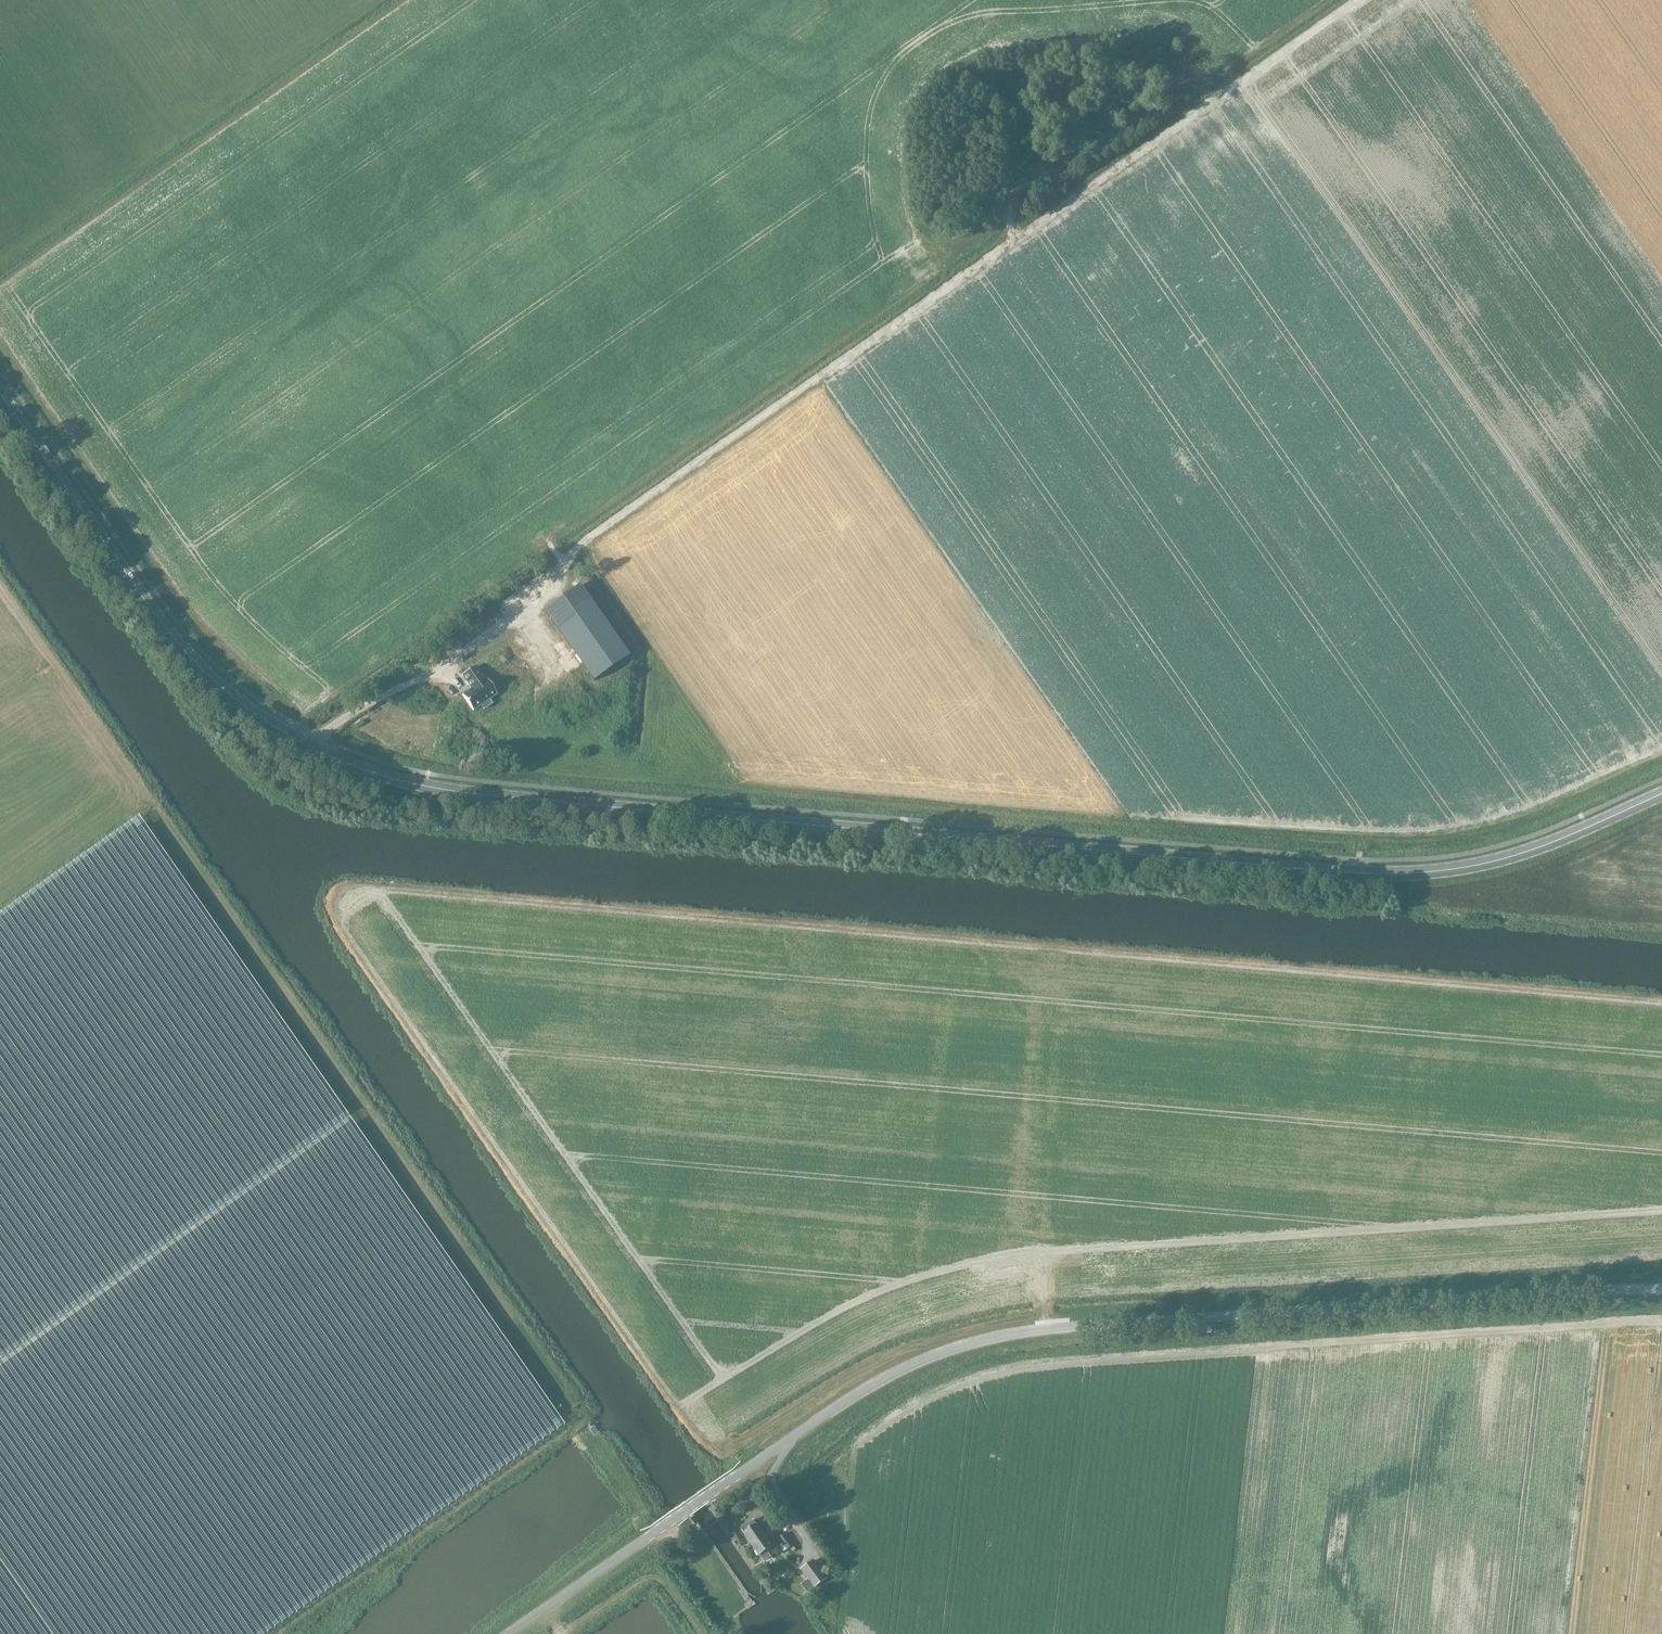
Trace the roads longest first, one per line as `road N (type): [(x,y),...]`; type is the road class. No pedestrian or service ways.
road 1 (primary): [(1661,793),(1528,850),(1402,873),(485,793),(408,779),(299,738),(191,655),(0,392)]
road 2 (unclassified): [(509,1633),(875,1385),(949,1350),(1032,1330),(1661,1291)]

